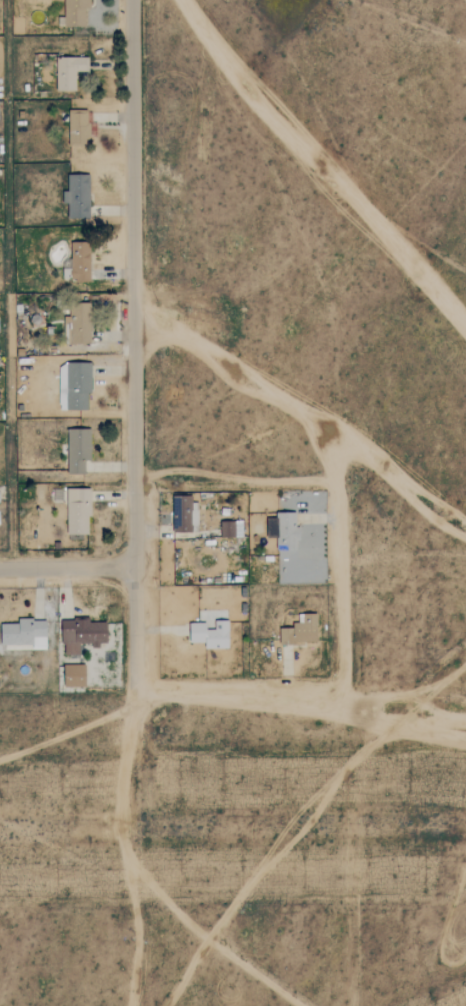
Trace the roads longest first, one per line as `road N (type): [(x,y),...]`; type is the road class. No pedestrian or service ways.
road 1 (residential): [(135,690),(132,0)]
road 2 (track): [(465,721),(135,690)]
road 3 (track): [(343,708),(340,494)]
road 4 (track): [(134,480),(225,479),(178,469),(146,479)]
road 5 (residential): [(0,567),(134,566)]
road 6 (track): [(225,479),(325,479),(340,494)]

